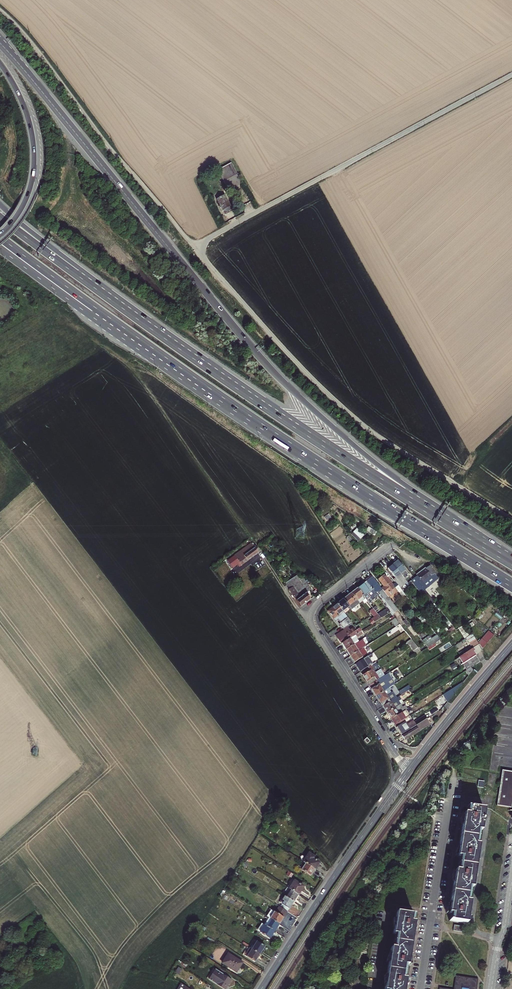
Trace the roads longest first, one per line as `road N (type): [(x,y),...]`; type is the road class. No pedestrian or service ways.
road 1 (unclassified): [(511,521),(339,405),(195,246),(511,74)]
road 2 (motorway): [(455,527),(257,354),(0,42)]
road 3 (motorway): [(92,308),(511,586)]
road 4 (motorway): [(455,527),(113,299)]
road 5 (track): [(195,246),(0,9)]
road 6 (tertiary): [(261,988),(409,771)]
road 7 (residential): [(420,988),(453,781)]
road 8 (trunk): [(0,235),(24,203),(34,151),(22,100),(0,63)]
road 9 (residential): [(311,623),(409,771)]
road 10 (tertiary): [(409,771),(511,645)]
road 11 (trunk): [(113,299),(0,205)]
road 12 (motorway): [(113,299),(0,218)]

